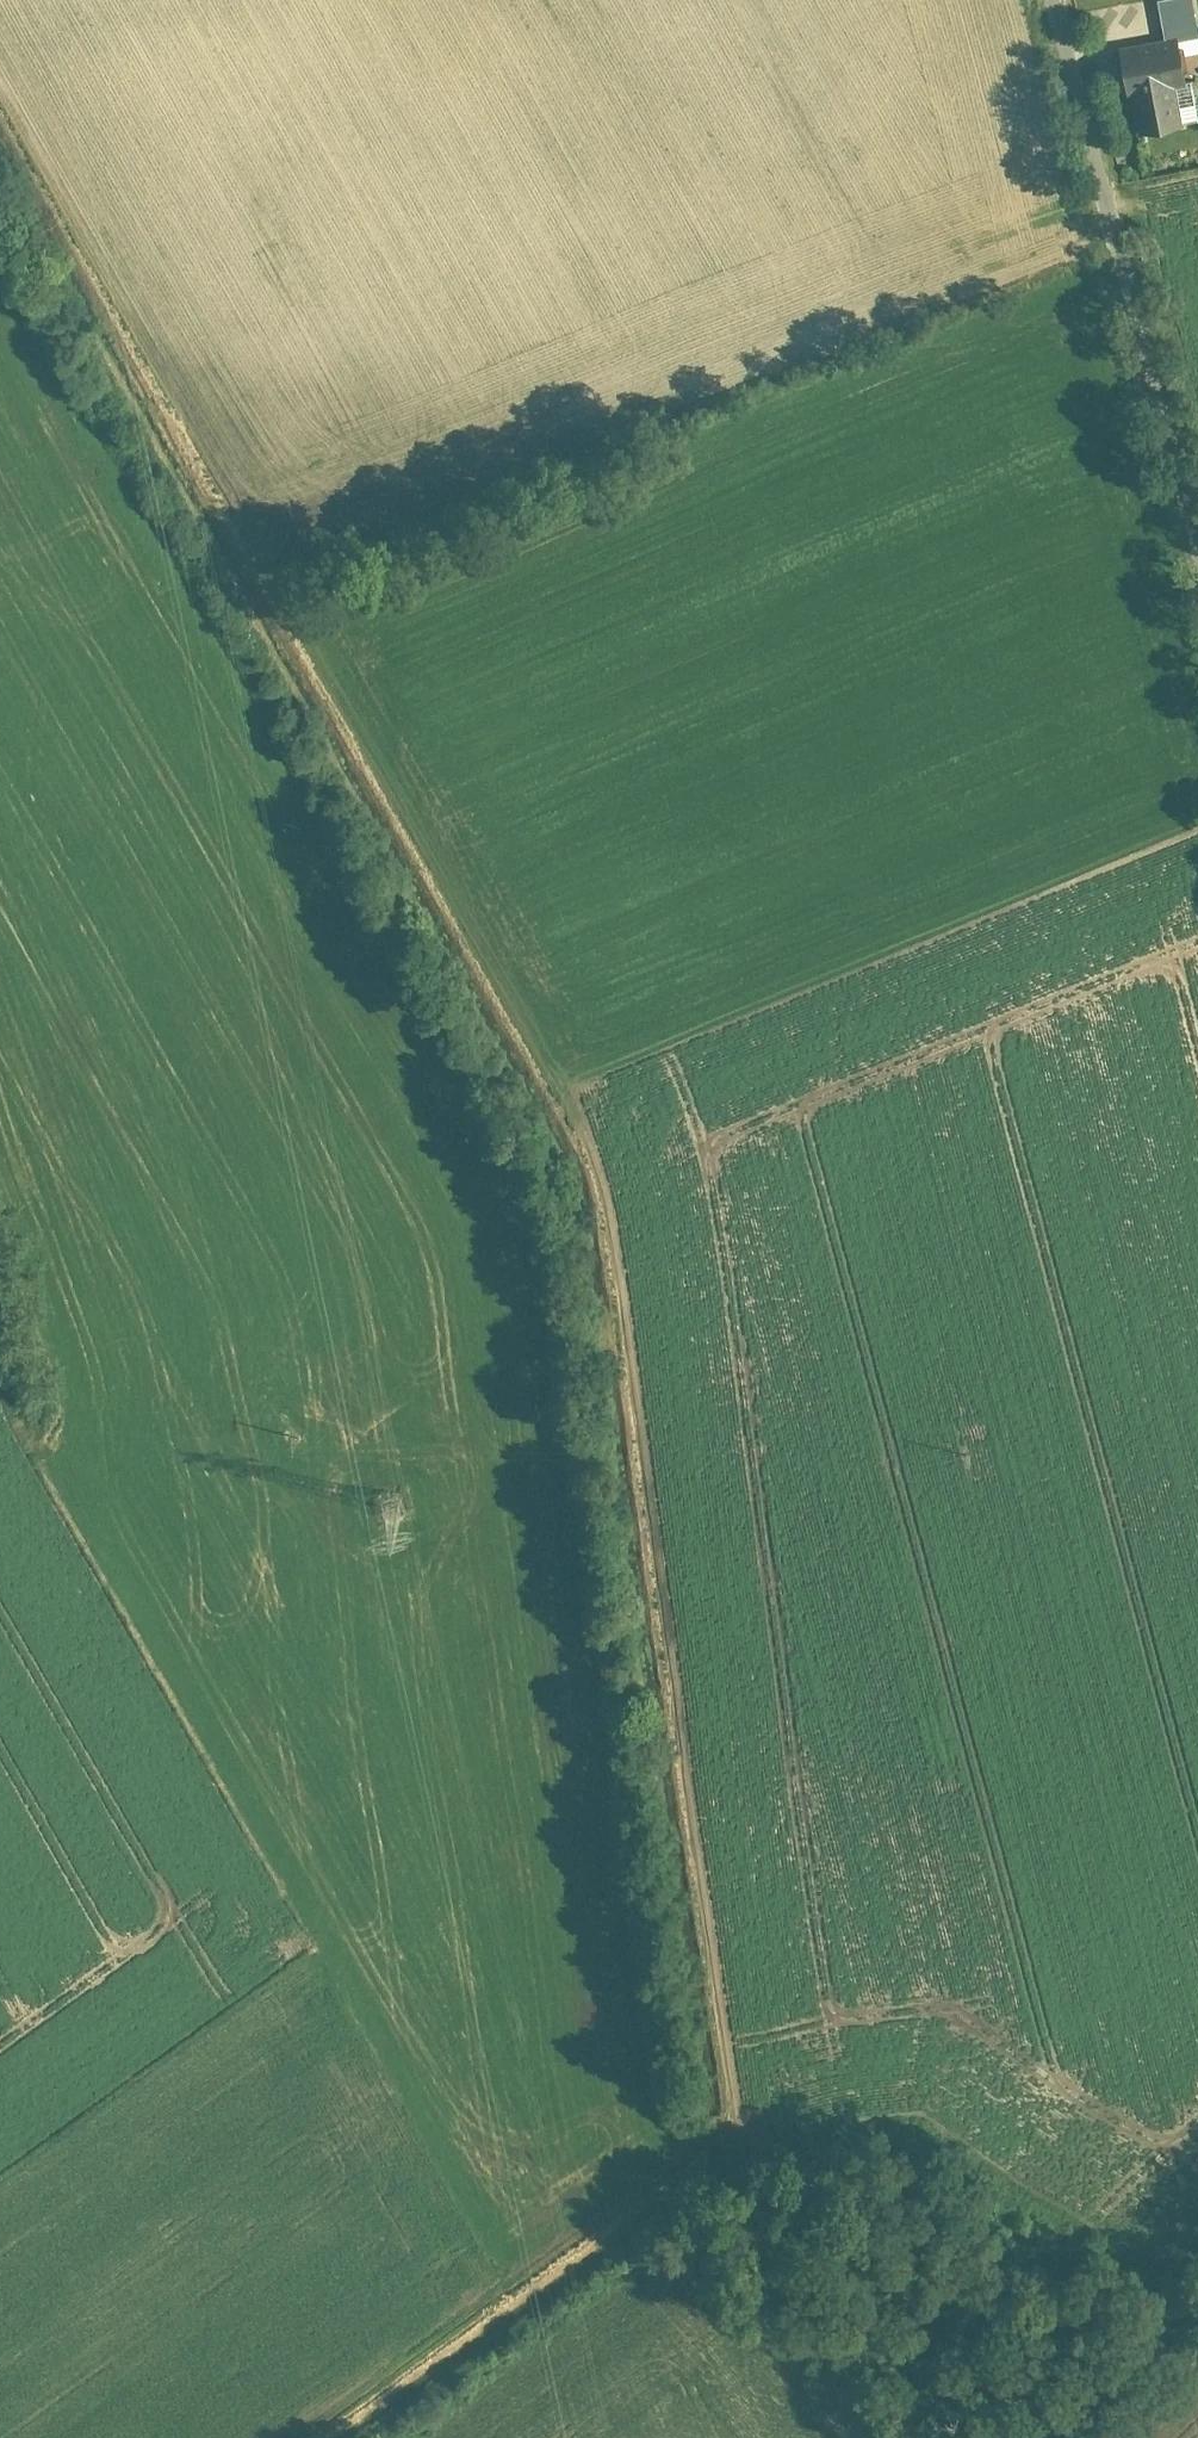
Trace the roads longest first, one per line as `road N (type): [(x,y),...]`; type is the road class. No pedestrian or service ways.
road 1 (unclassified): [(1054,0),(1197,541)]

